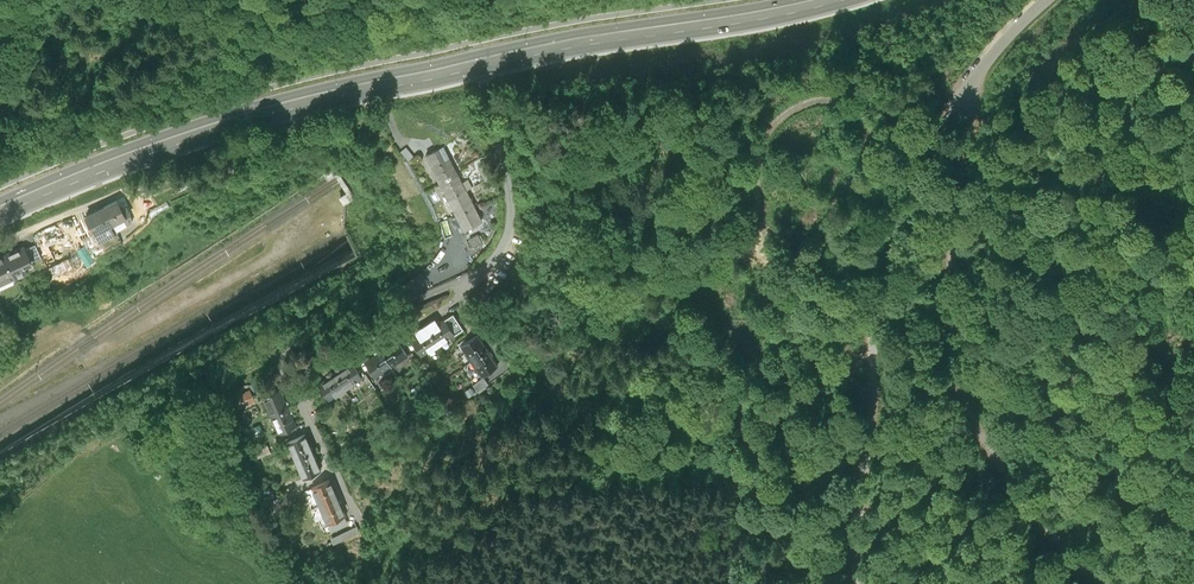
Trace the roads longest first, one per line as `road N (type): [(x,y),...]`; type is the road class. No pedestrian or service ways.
road 1 (residential): [(480,59),(510,216),(499,252),(468,276),(294,333),(284,348),(369,528)]
road 2 (unclassified): [(1050,0),(960,99),(890,264),(877,317),(855,583)]
road 3 (track): [(974,77),(950,265),(965,382),(1027,502),(1071,550),(1124,583)]
road 4 (primary): [(0,211),(246,115),(480,59)]
road 5 (track): [(890,264),(844,248),(835,237),(835,201),(868,136),(860,110),(839,98),(789,108),(763,138),(756,185),(766,247)]
road 6 (primary): [(480,59),(833,0)]
road 7 (track): [(316,240),(106,355),(49,346),(0,377)]

